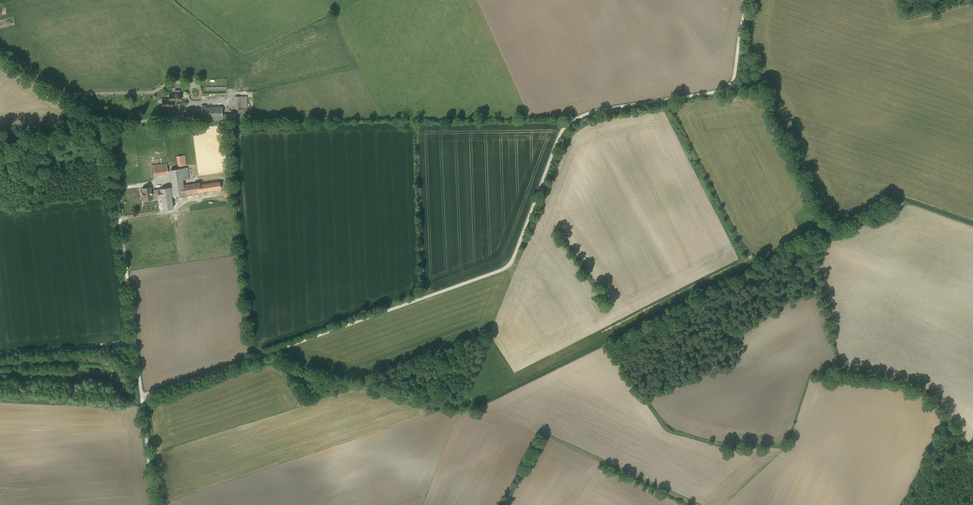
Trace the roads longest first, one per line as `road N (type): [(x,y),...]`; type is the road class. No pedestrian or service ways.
road 1 (track): [(142,399),(505,267),(572,121),(727,85),(748,0)]
road 2 (residential): [(134,340),(107,125)]
road 3 (residential): [(153,504),(134,340)]
road 4 (unclassified): [(134,340),(0,353)]
road 5 (unclassified): [(107,125),(0,50)]

